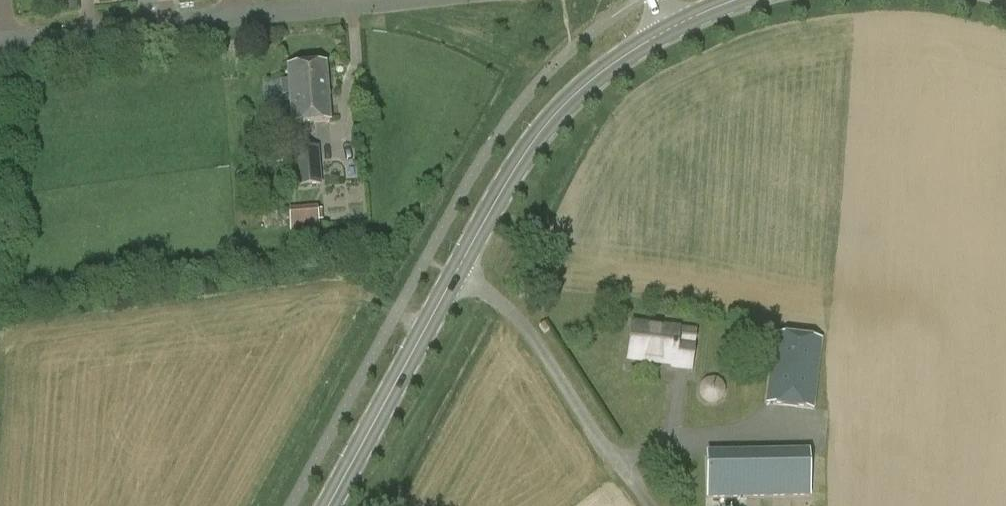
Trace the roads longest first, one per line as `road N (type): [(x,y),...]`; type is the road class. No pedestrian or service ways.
road 1 (tertiary): [(457,275),(547,126),(580,91),(672,29)]
road 2 (unclassified): [(645,505),(535,341),(490,294),(457,275)]
road 3 (tertiary): [(332,505),(457,275)]
road 4 (residential): [(7,43),(236,17)]
road 5 (residential): [(236,17),(411,0)]

